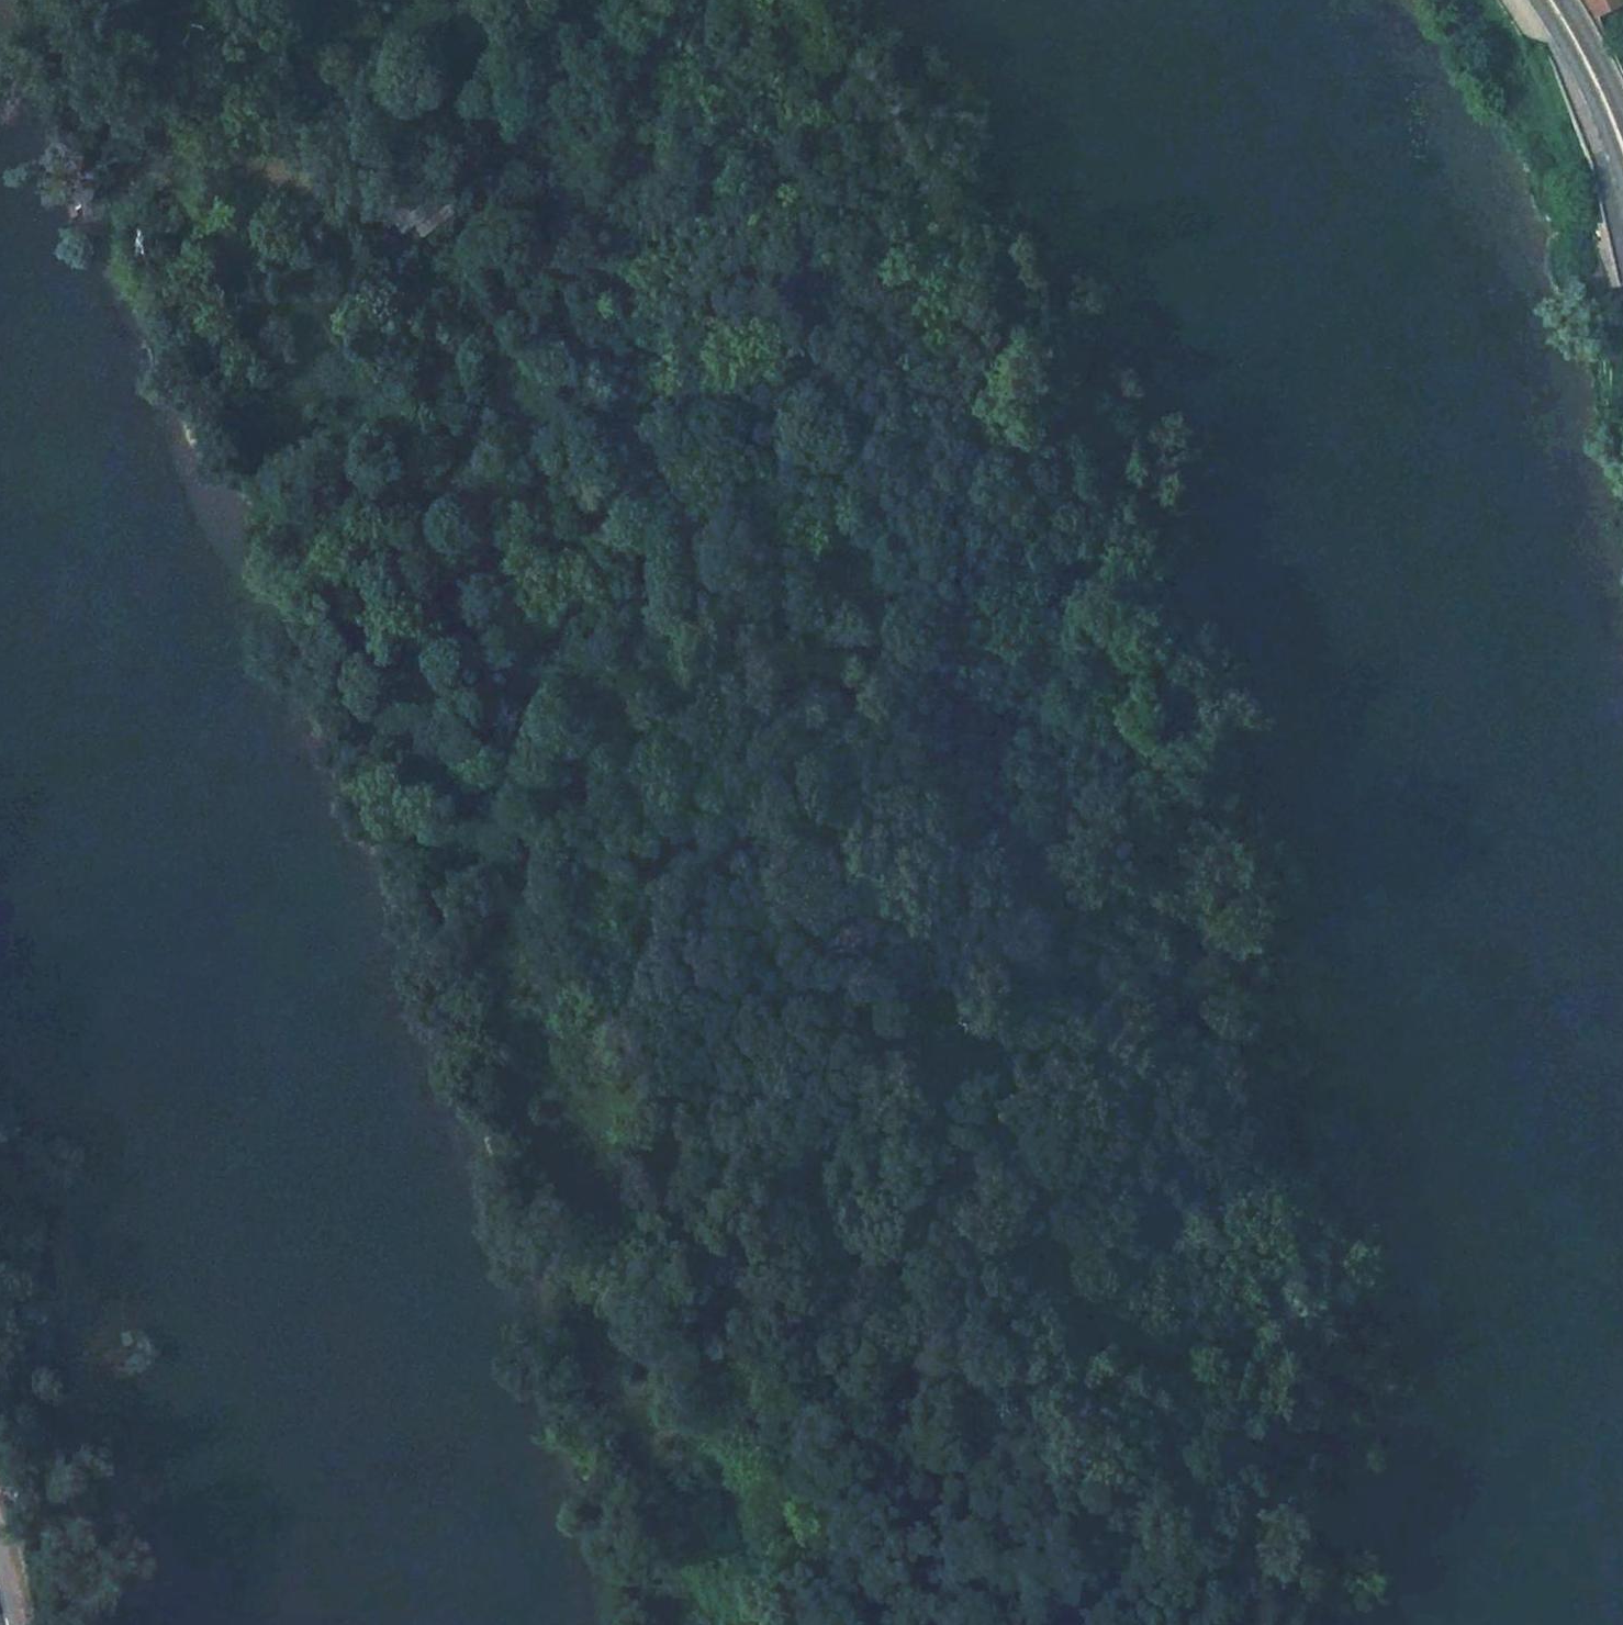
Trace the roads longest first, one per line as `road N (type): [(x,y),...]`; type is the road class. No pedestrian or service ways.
road 1 (primary): [(1551,0),(1622,139)]

